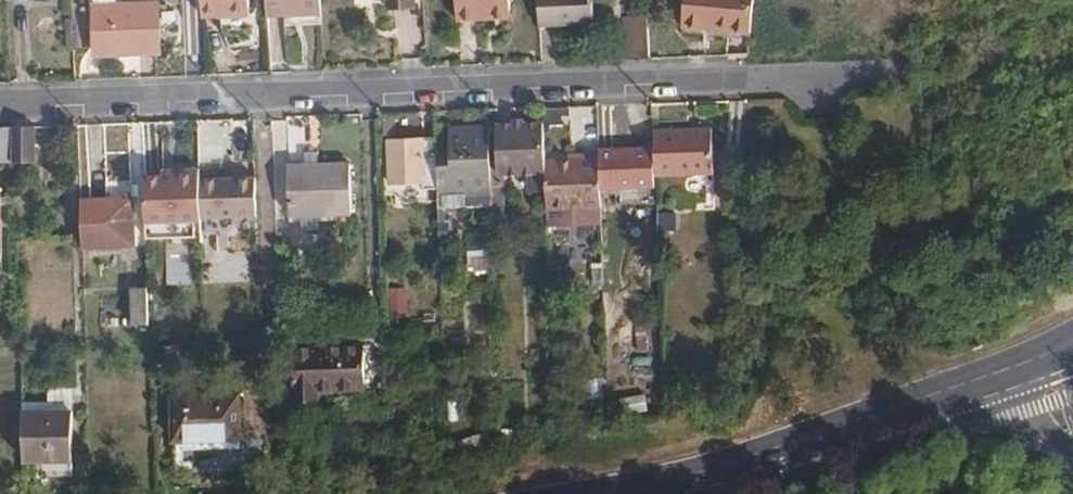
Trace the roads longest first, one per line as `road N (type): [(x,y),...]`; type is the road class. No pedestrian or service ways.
road 1 (residential): [(0,110),(828,85)]
road 2 (tertiary): [(602,493),(720,467),(1004,374)]

